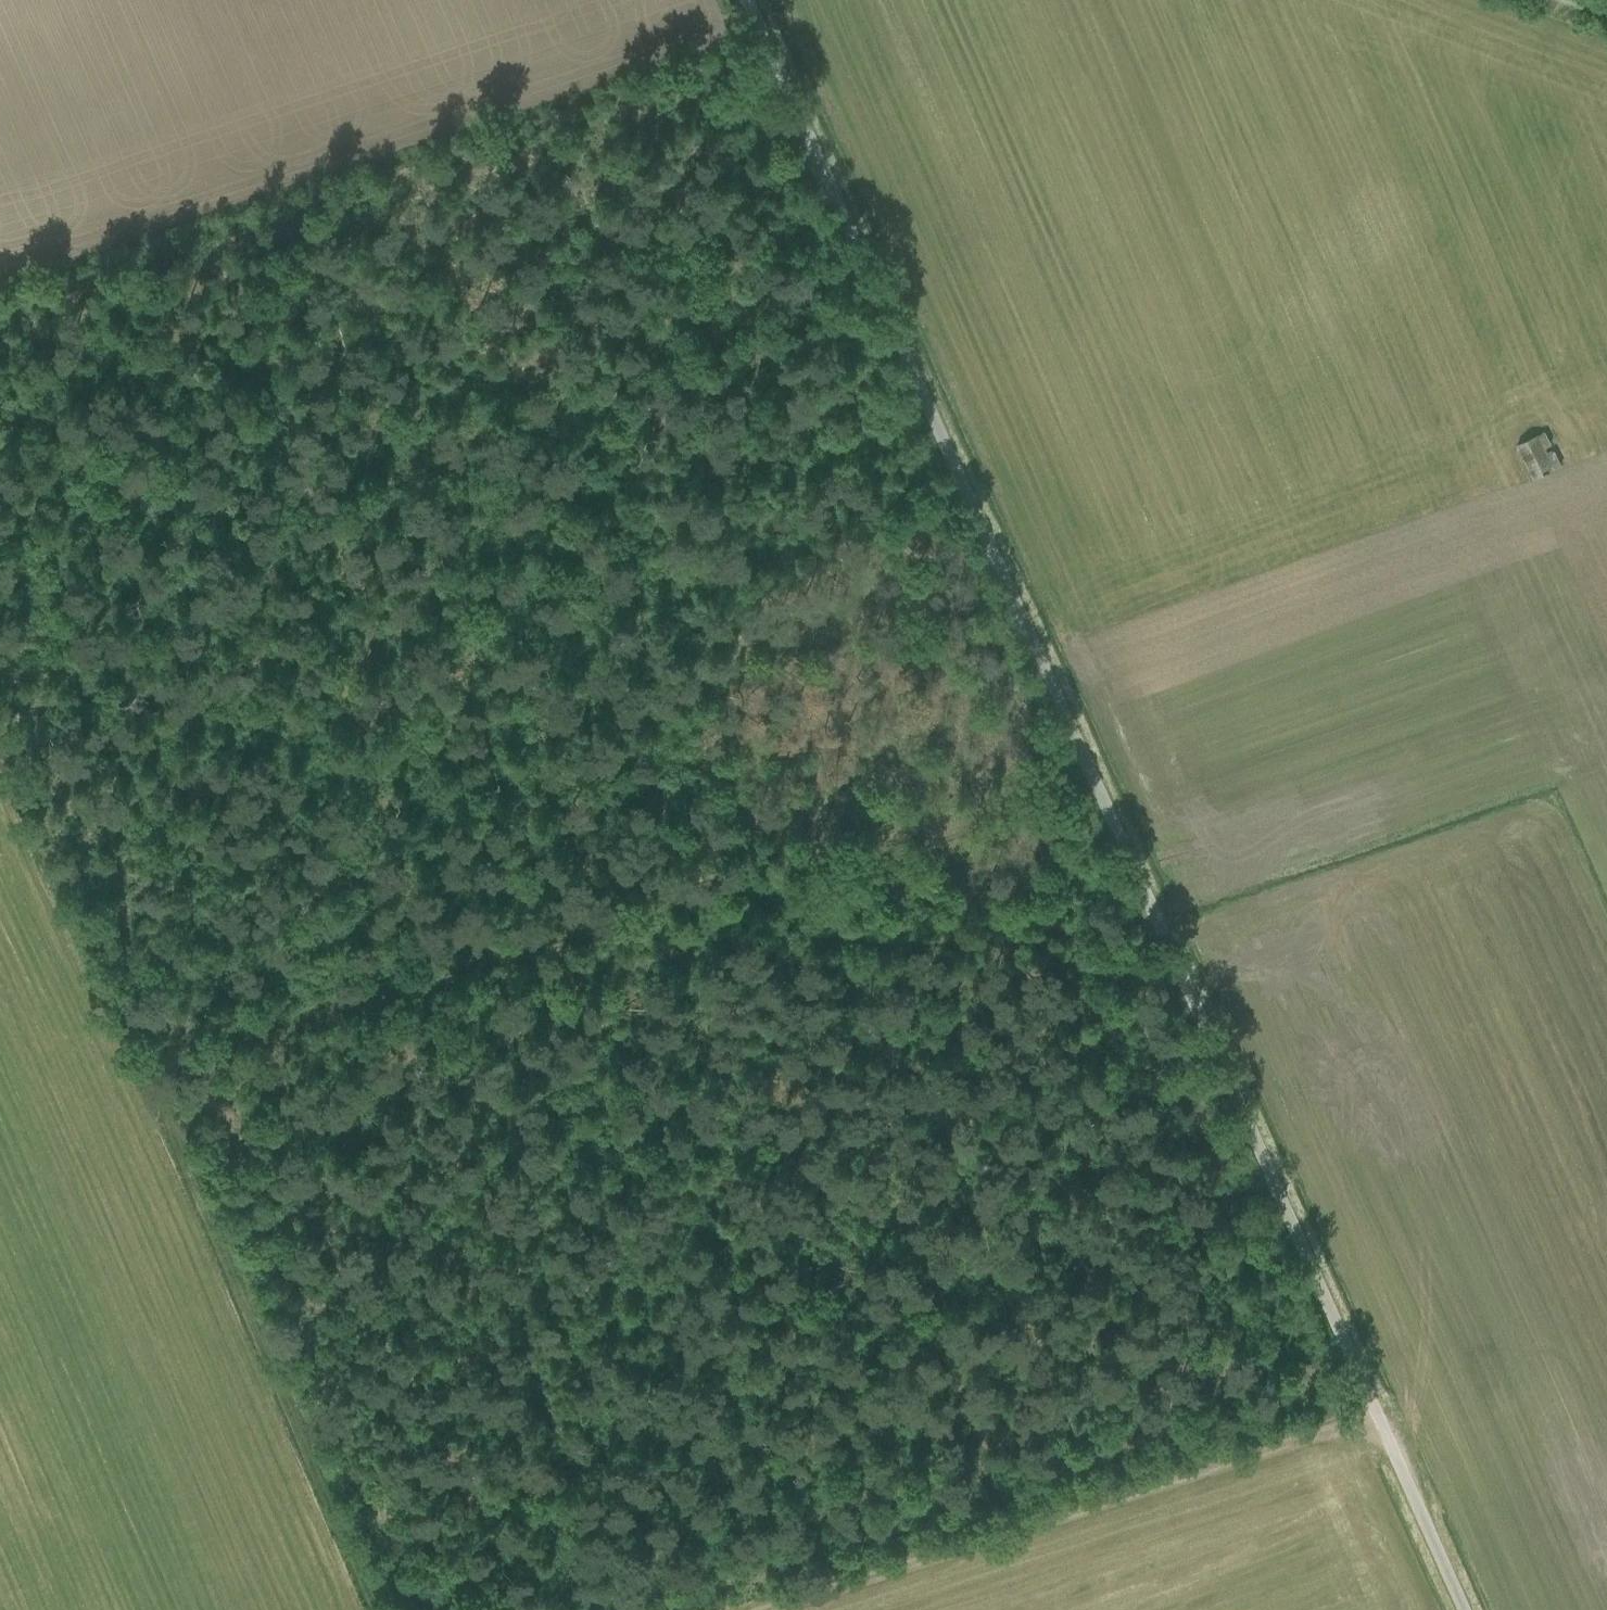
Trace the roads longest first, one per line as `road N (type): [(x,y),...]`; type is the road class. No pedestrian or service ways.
road 1 (unclassified): [(749,0),(1464,1609)]
road 2 (track): [(1378,1416),(755,1609)]
road 3 (track): [(377,1609),(150,1083)]

